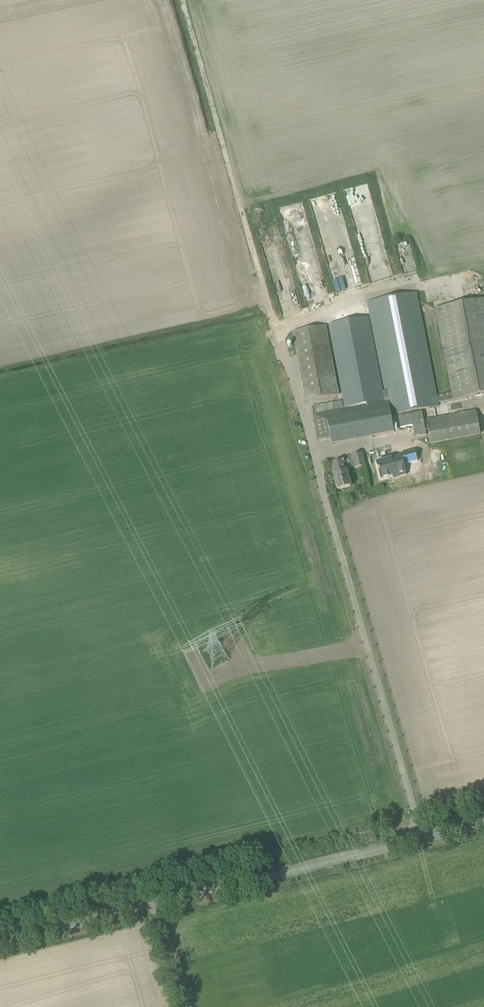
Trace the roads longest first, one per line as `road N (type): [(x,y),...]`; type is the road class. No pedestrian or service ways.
road 1 (unclassified): [(0,945),(419,838)]
road 2 (unclassified): [(419,838),(321,486)]

